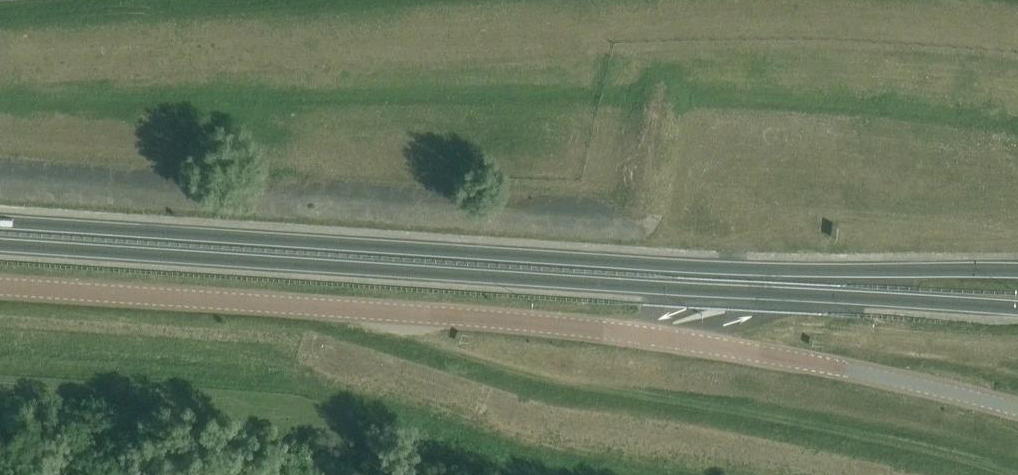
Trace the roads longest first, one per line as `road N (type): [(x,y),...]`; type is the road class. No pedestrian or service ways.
road 1 (tertiary): [(1017,409),(655,336),(0,286)]
road 2 (trunk): [(0,244),(1017,309)]
road 3 (trunk): [(1017,271),(660,271),(0,227)]

